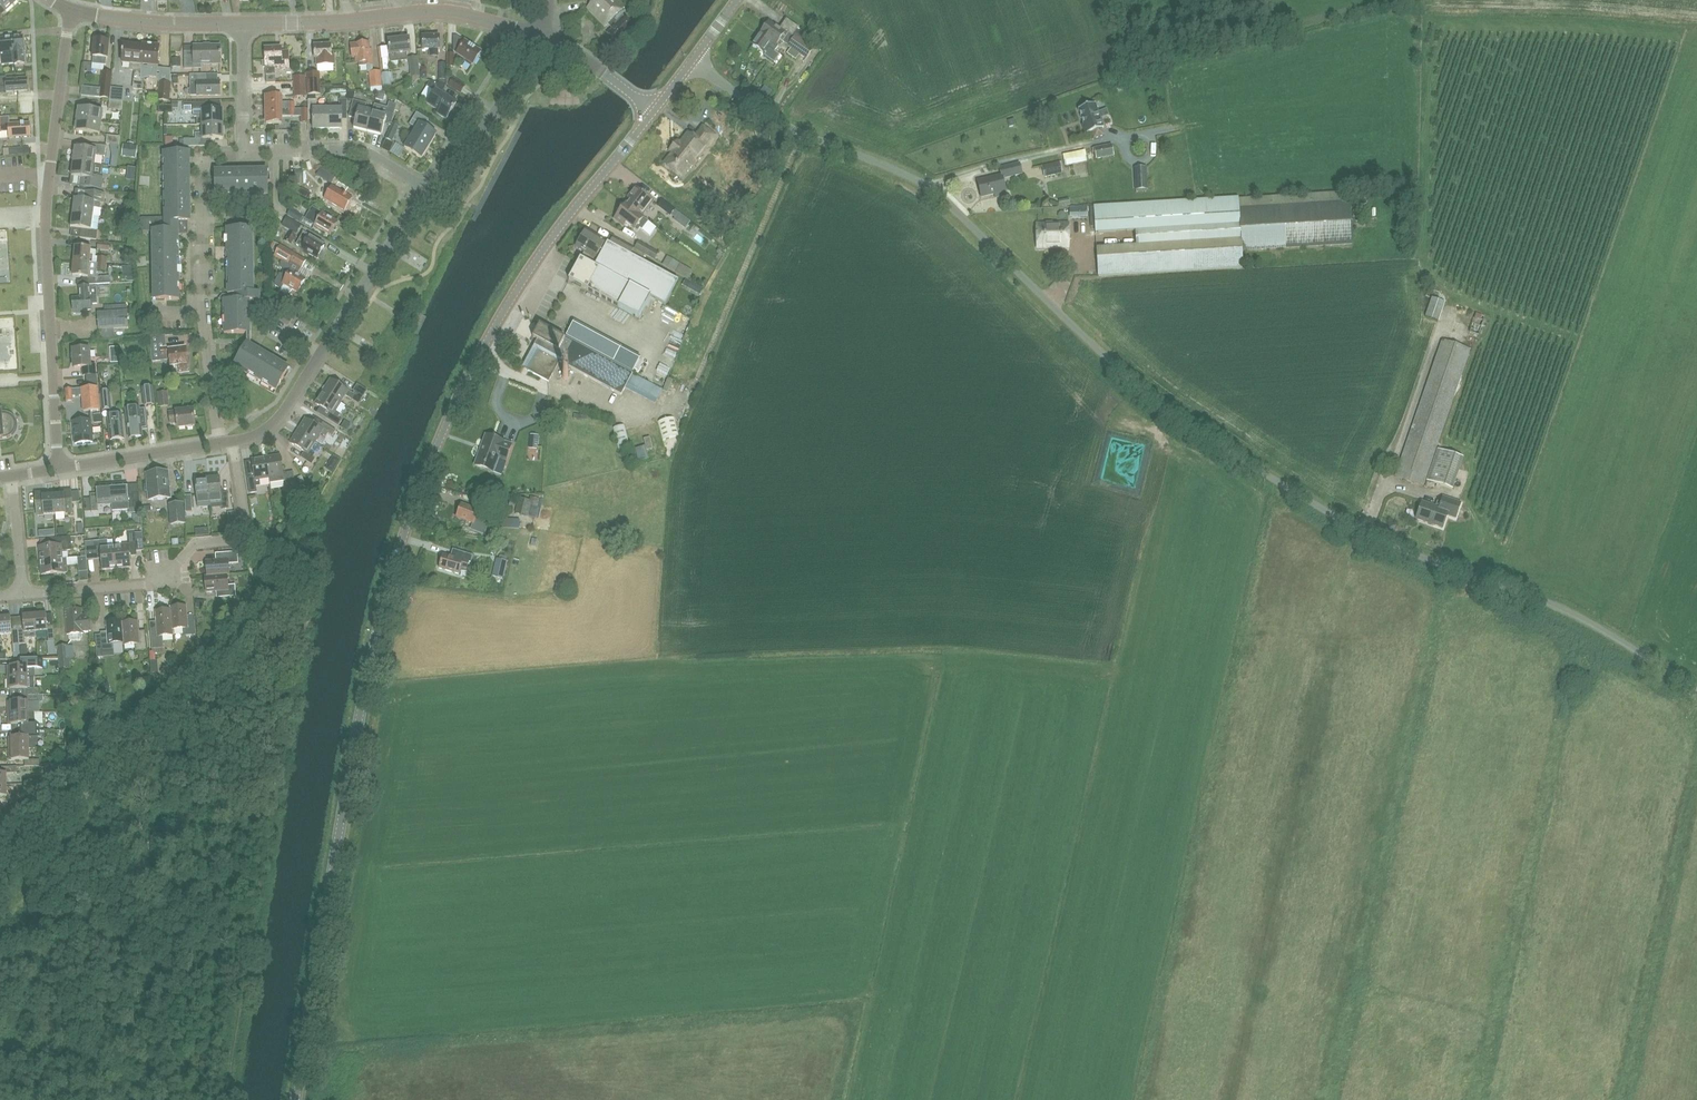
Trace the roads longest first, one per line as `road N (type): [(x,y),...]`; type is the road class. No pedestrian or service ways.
road 1 (unclassified): [(1696,687),(1542,601),(1371,534),(1255,469),(1143,391),(924,184),(768,115),(691,59)]
road 2 (tertiary): [(296,1099),(377,633),(438,439),(486,337),(534,263),(655,109)]
road 3 (residential): [(58,468),(46,219),(70,10)]
road 4 (residential): [(24,594),(145,584),(200,541),(246,536),(231,441)]
road 5 (residential): [(231,441),(274,422),(427,192)]
road 6 (tertiary): [(539,35),(441,12),(346,21)]
road 7 (residential): [(427,192),(353,149),(244,152)]
road 8 (residential): [(427,192),(488,120),(539,35)]
road 9 (tertiary): [(242,24),(70,10)]
road 10 (residential): [(58,468),(215,443)]
road 11 (residential): [(204,309),(204,154)]
road 12 (tertiary): [(655,109),(539,35)]
road 13 (residential): [(215,443),(204,309)]
road 14 (residential): [(244,152),(242,24)]

